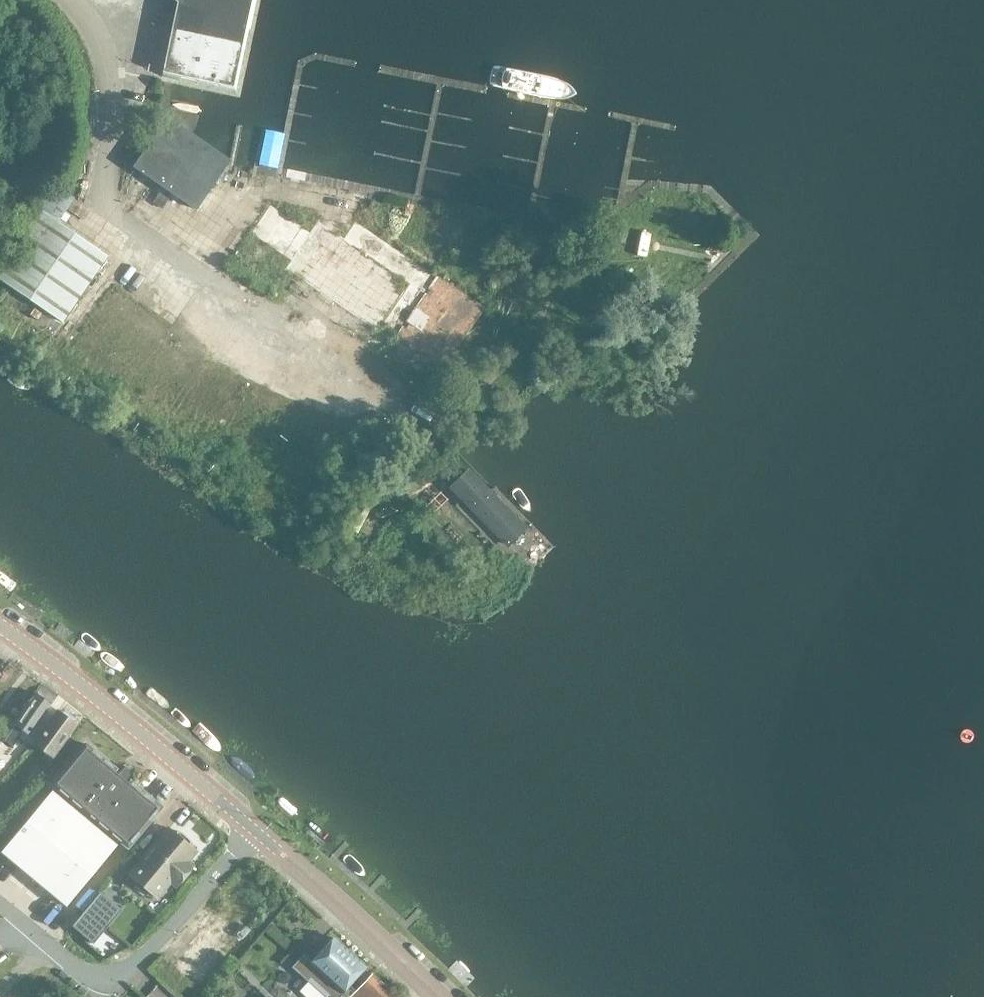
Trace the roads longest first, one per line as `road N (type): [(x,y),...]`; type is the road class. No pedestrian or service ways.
road 1 (unclassified): [(423,420),(108,203),(115,127),(104,60),(87,22),(65,0)]
road 2 (unclassified): [(255,825),(115,978),(80,971),(0,905)]
road 3 (tertiary): [(255,825),(0,625)]
road 4 (tertiary): [(441,996),(255,825)]

